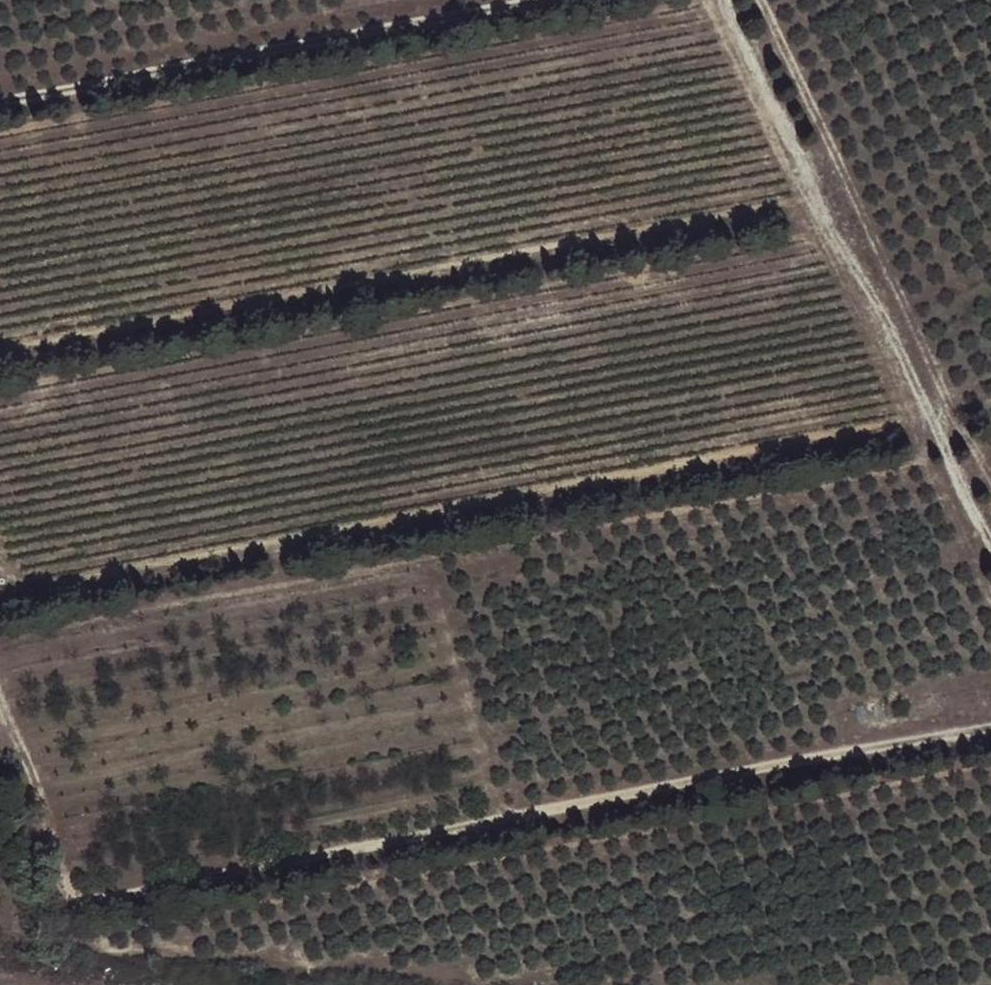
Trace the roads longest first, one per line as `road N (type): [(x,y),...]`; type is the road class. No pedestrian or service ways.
road 1 (track): [(0,701),(66,886),(78,897),(105,902),(990,730)]
road 2 (track): [(726,0),(839,247),(900,350),(990,546)]

